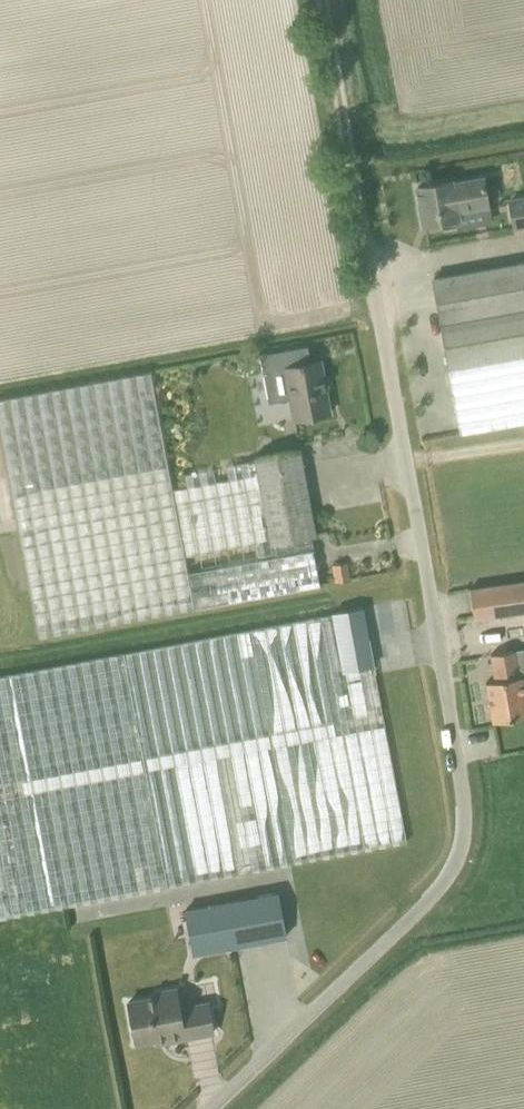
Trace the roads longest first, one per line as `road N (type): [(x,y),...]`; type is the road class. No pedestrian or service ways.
road 1 (unclassified): [(216,1108),(311,1014),(431,869),(443,814),(443,765),(328,107)]

